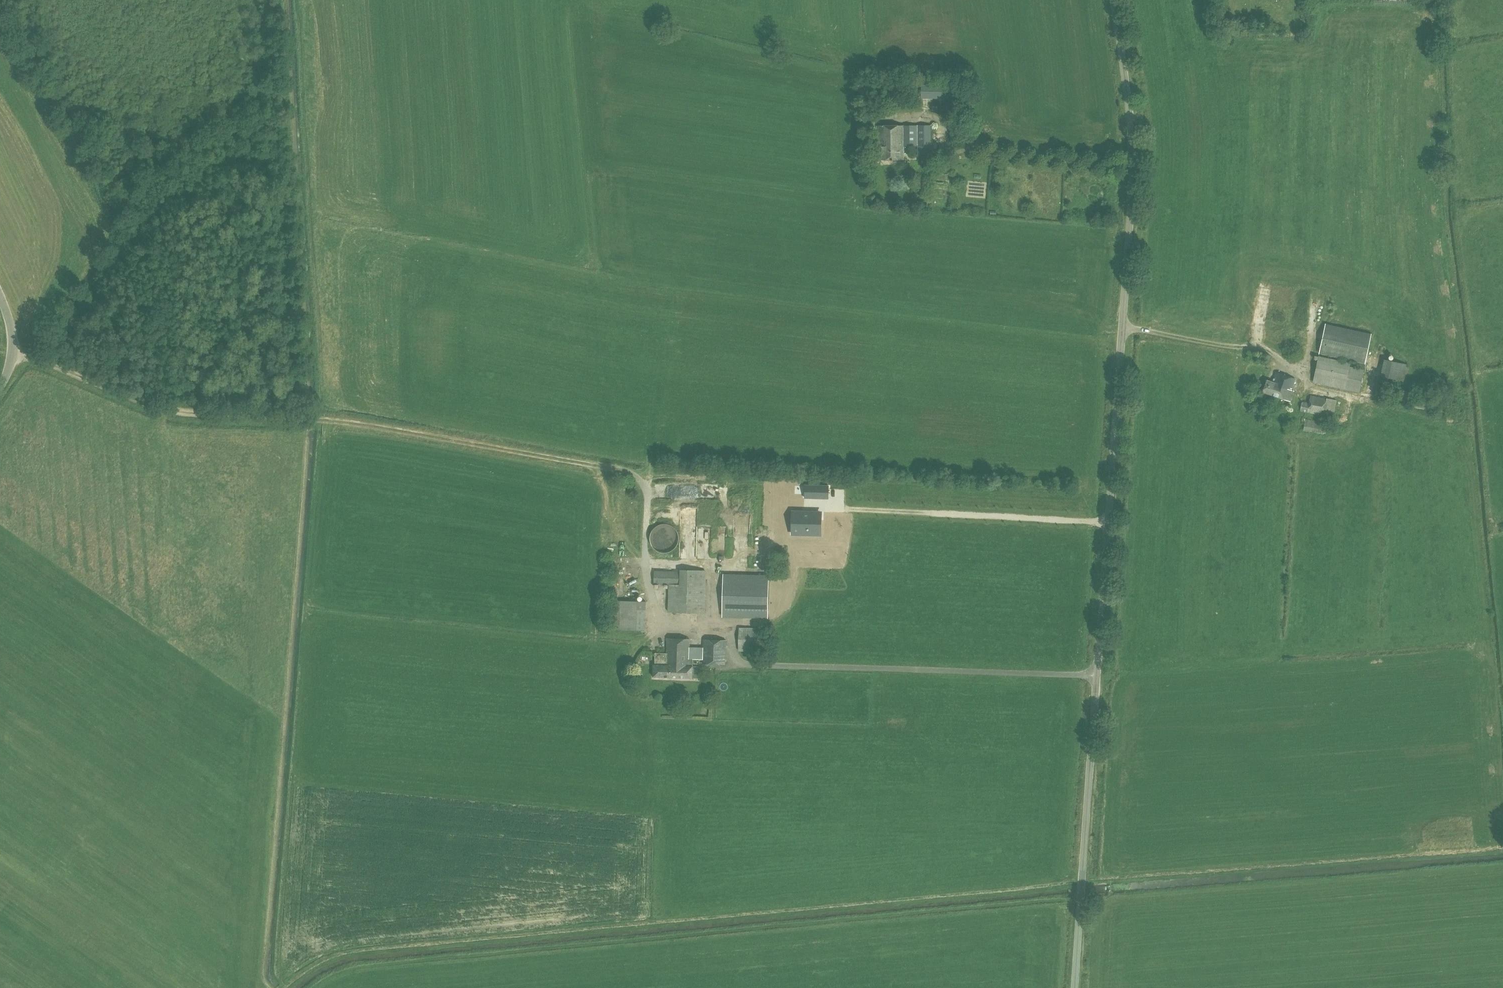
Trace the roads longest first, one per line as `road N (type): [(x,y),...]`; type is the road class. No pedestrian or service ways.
road 1 (unclassified): [(1074,987),(1130,225),(1132,129),(1113,0)]
road 2 (track): [(639,478),(495,446),(305,418)]
road 3 (track): [(305,418),(177,411),(14,352)]

